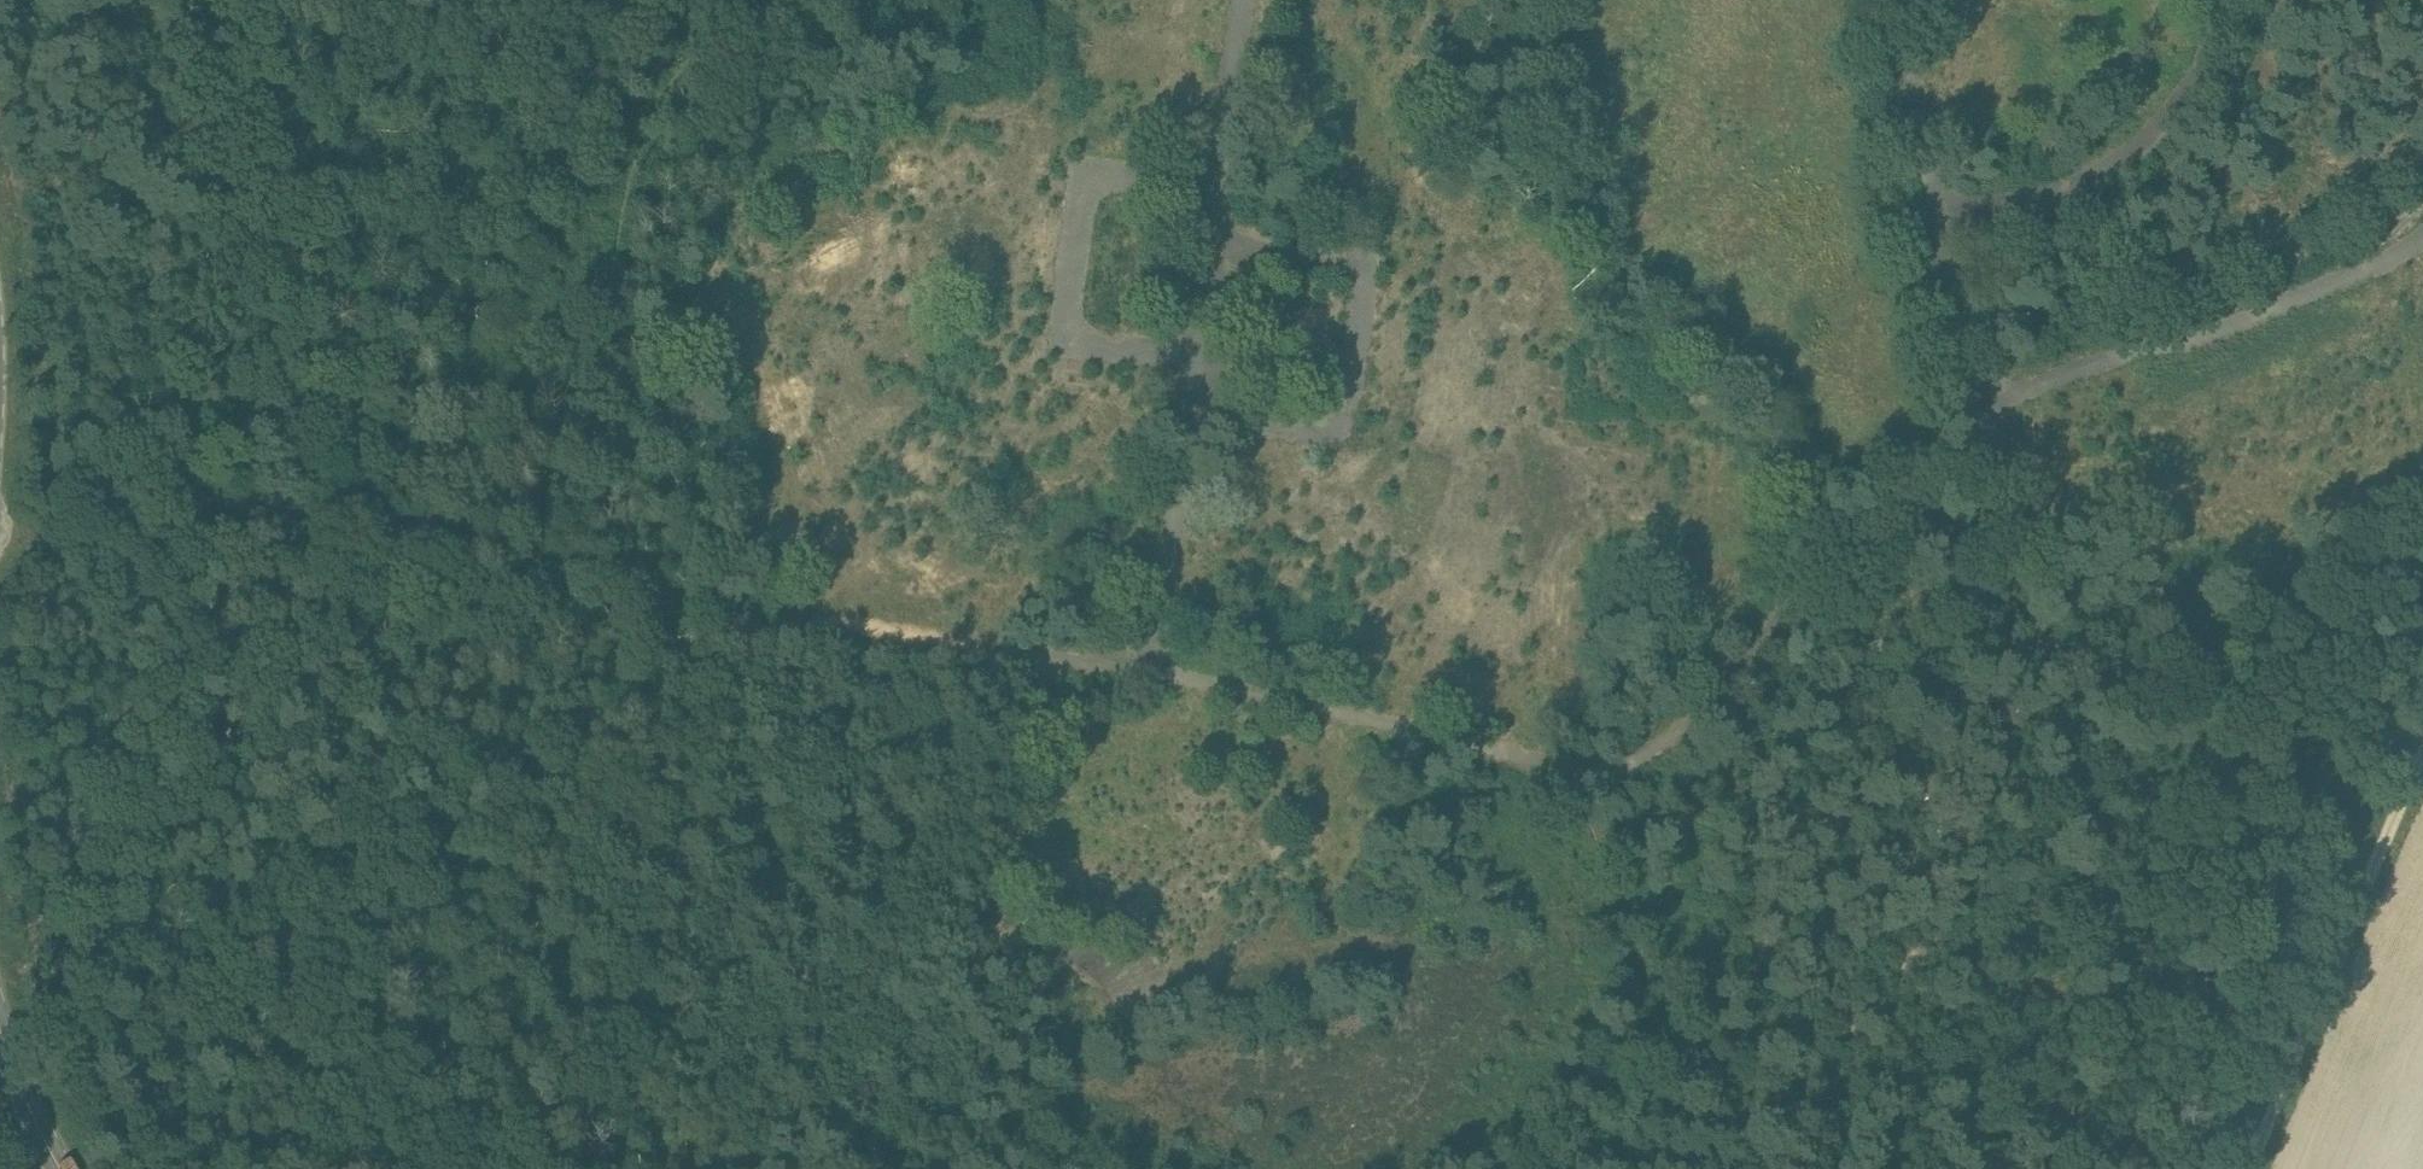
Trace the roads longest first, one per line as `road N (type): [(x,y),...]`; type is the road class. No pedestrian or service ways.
road 1 (track): [(2422,723),(2253,1168)]
road 2 (tertiary): [(49,1168),(0,1053)]

